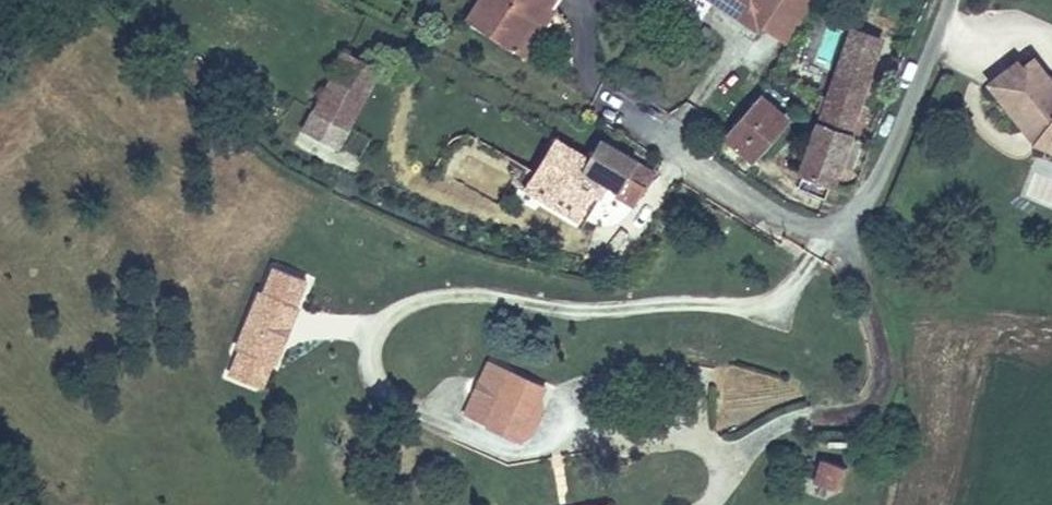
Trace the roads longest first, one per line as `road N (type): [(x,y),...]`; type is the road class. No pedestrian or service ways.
road 1 (residential): [(949,0),(870,187),(830,225),(771,206),(597,92)]

